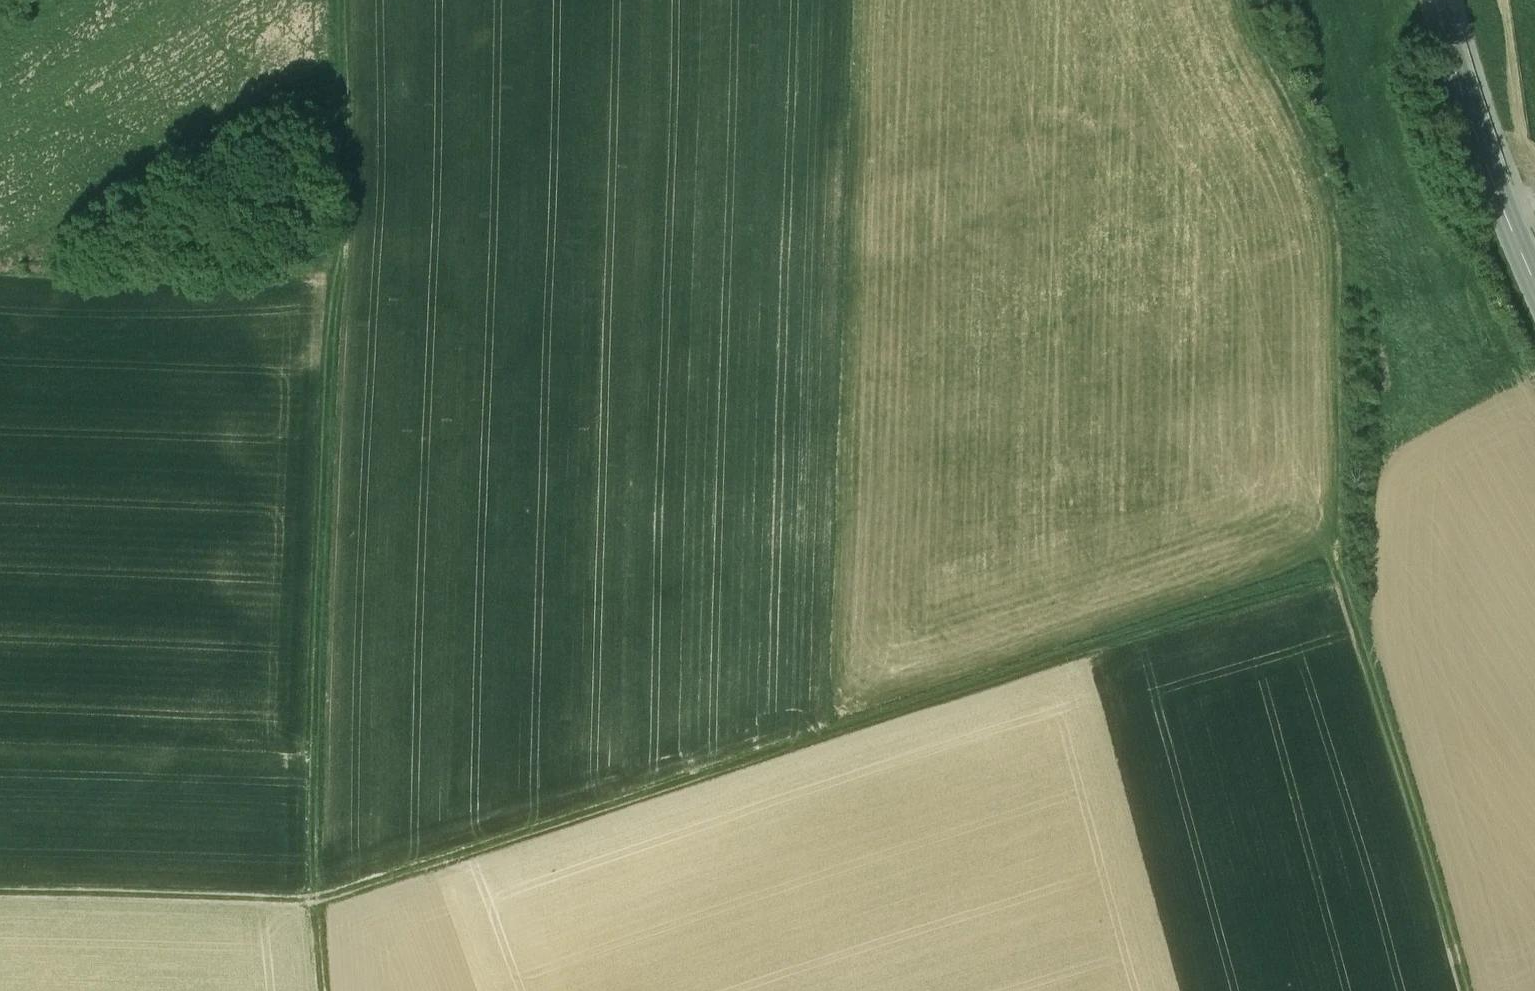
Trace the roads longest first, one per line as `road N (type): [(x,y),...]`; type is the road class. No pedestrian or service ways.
road 1 (track): [(342,0),(312,895),(0,894)]
road 2 (track): [(1470,990),(1342,577)]
road 3 (tertiary): [(1534,277),(1465,100),(1436,0)]

